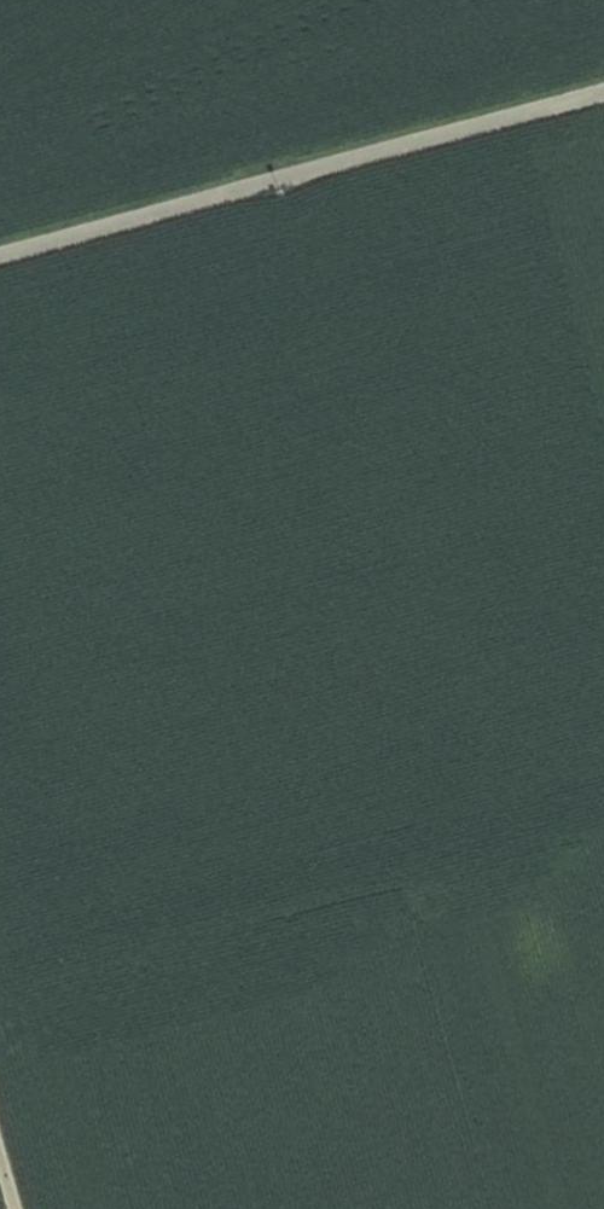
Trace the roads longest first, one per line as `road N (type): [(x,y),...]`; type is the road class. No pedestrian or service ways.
road 1 (track): [(603,93),(0,264)]

